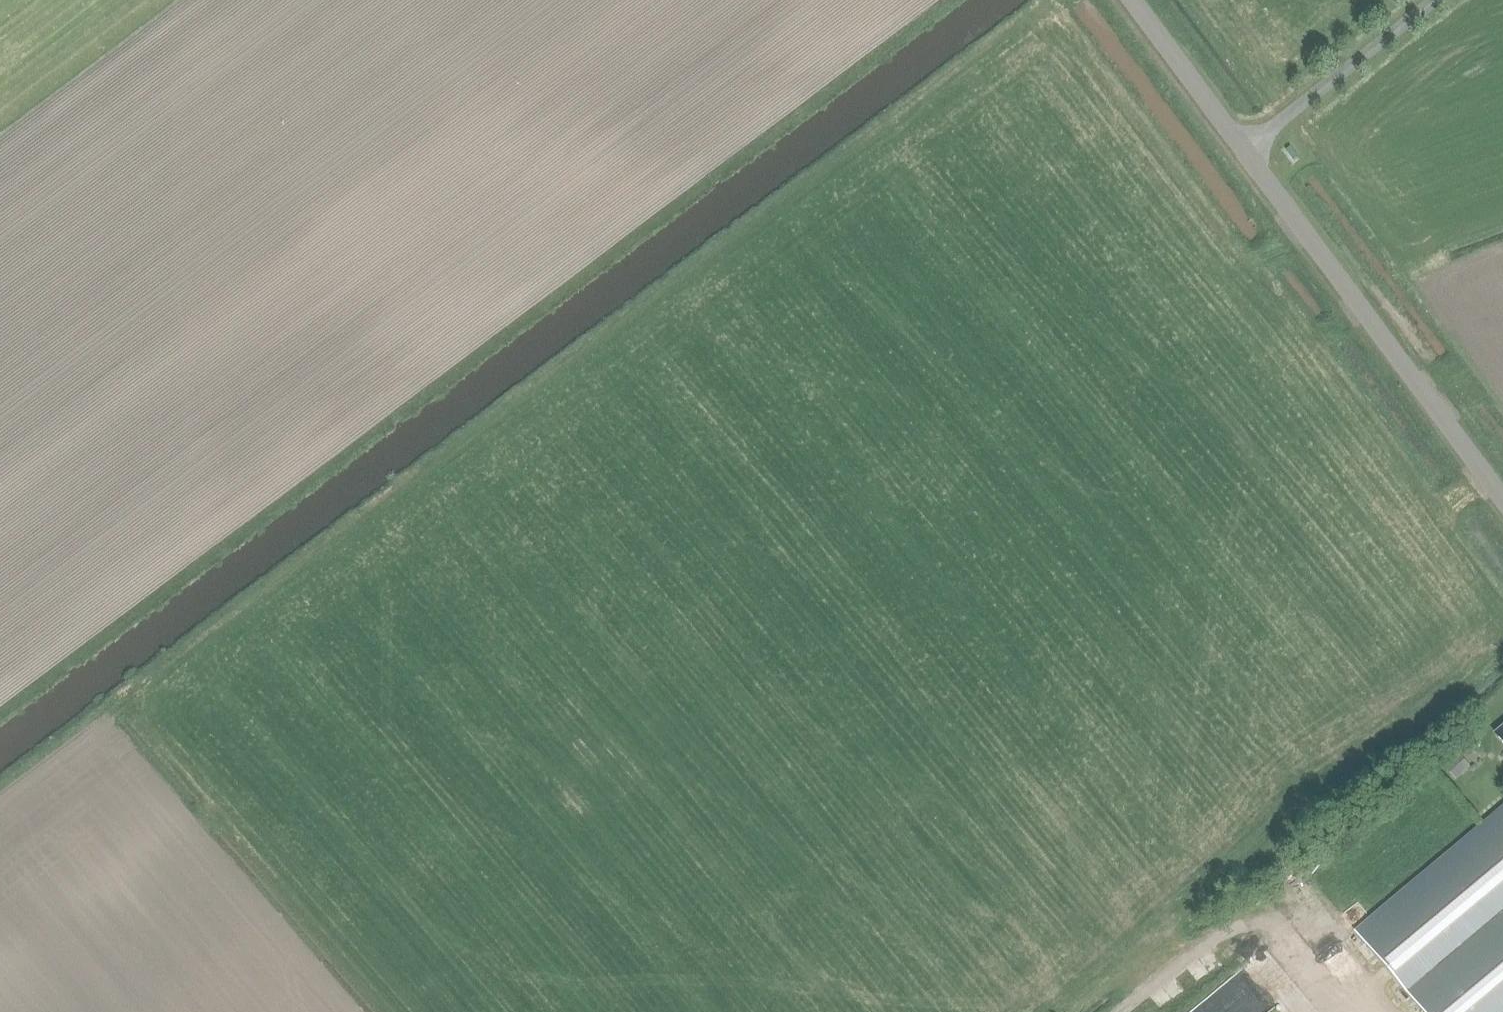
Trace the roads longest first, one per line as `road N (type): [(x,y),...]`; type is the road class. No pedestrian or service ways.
road 1 (unclassified): [(1502,494),(1130,0)]

